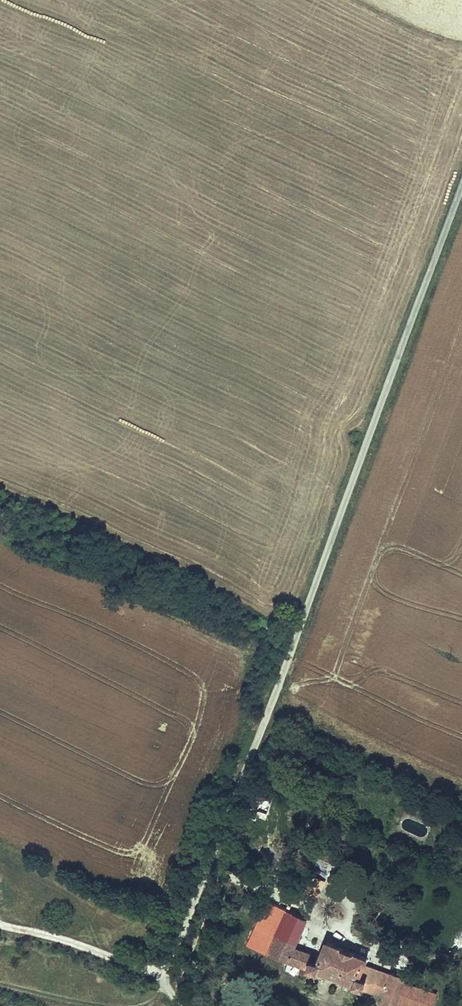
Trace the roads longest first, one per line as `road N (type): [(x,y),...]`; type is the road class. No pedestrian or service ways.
road 1 (unclassified): [(461,187),(274,698),(163,968)]
road 2 (track): [(0,924),(153,972),(163,968)]

